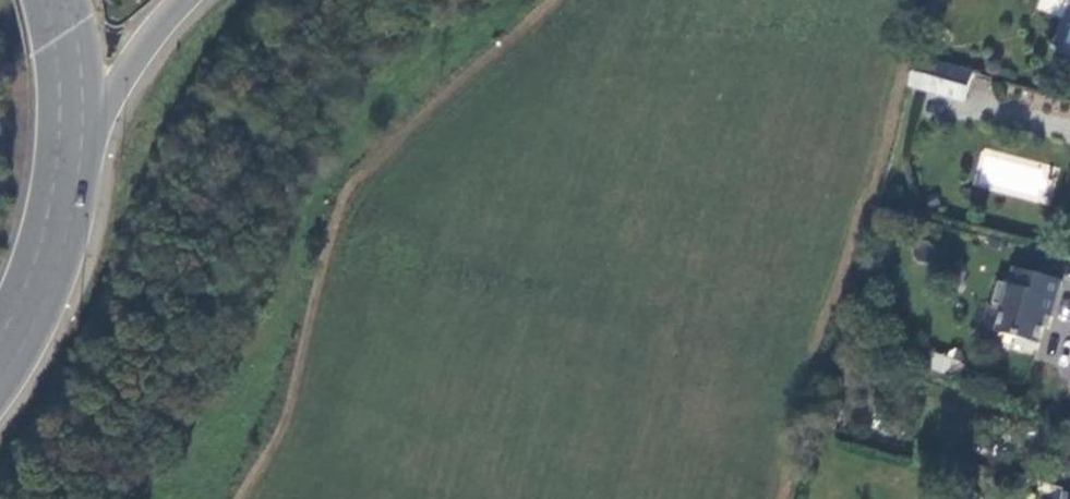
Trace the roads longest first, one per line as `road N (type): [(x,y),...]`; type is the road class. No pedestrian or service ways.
road 1 (primary): [(0,384),(56,278),(85,131)]
road 2 (trunk): [(85,131),(184,0)]
road 3 (primary): [(85,131),(71,0)]

